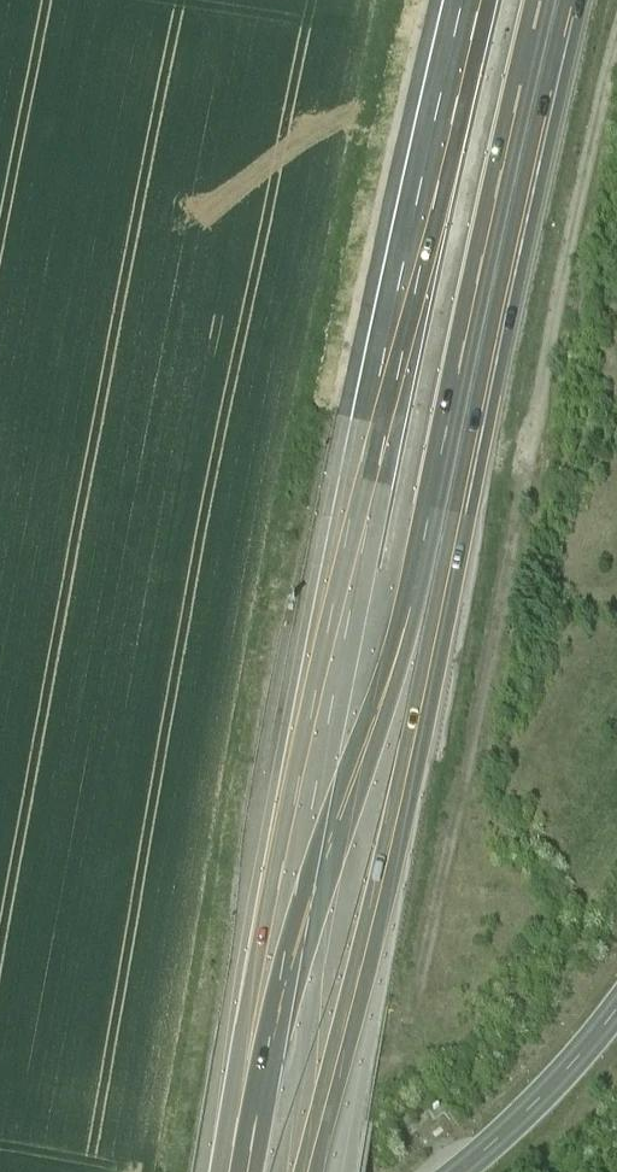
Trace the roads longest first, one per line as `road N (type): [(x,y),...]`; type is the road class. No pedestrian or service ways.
road 1 (motorway): [(486,0),(288,892),(243,1171)]
road 2 (motorway): [(317,1171),(442,500),(559,0)]
road 3 (tertiary): [(616,999),(524,1108),(439,1171)]

